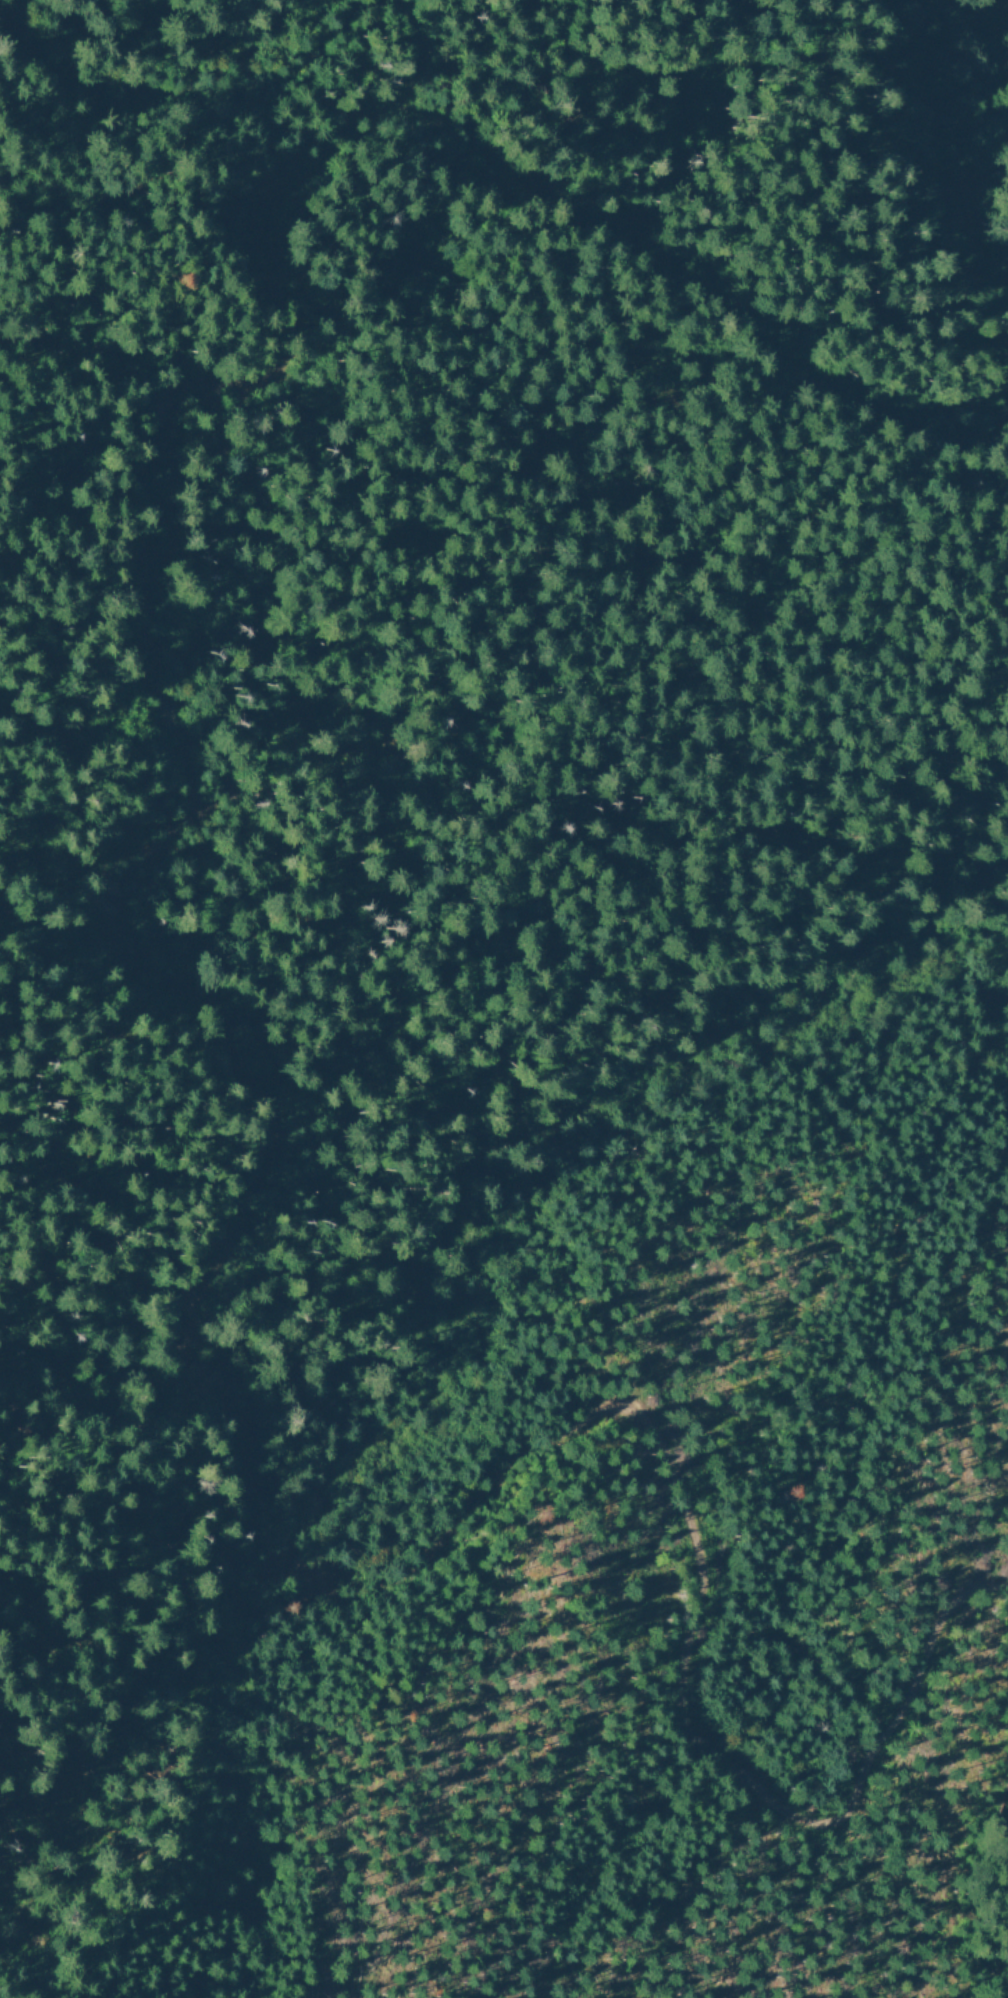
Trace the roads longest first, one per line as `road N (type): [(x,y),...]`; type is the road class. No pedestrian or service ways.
road 1 (track): [(1007,1653),(985,1653),(964,1667),(838,1812),(817,1818),(781,1799),(765,1763),(696,1536),(673,1525),(651,1527),(360,1576),(317,1530),(285,1268),(288,1220),(322,1141),(320,1108),(273,1055),(151,990),(131,960),(130,923),(233,816),(204,691),(220,527),(367,362),(405,171),(405,129),(429,78),(385,0)]
road 2 (track): [(405,171),(953,449),(1007,449)]
road 3 (track): [(1007,213),(995,200),(983,159),(997,38),(1007,19)]

